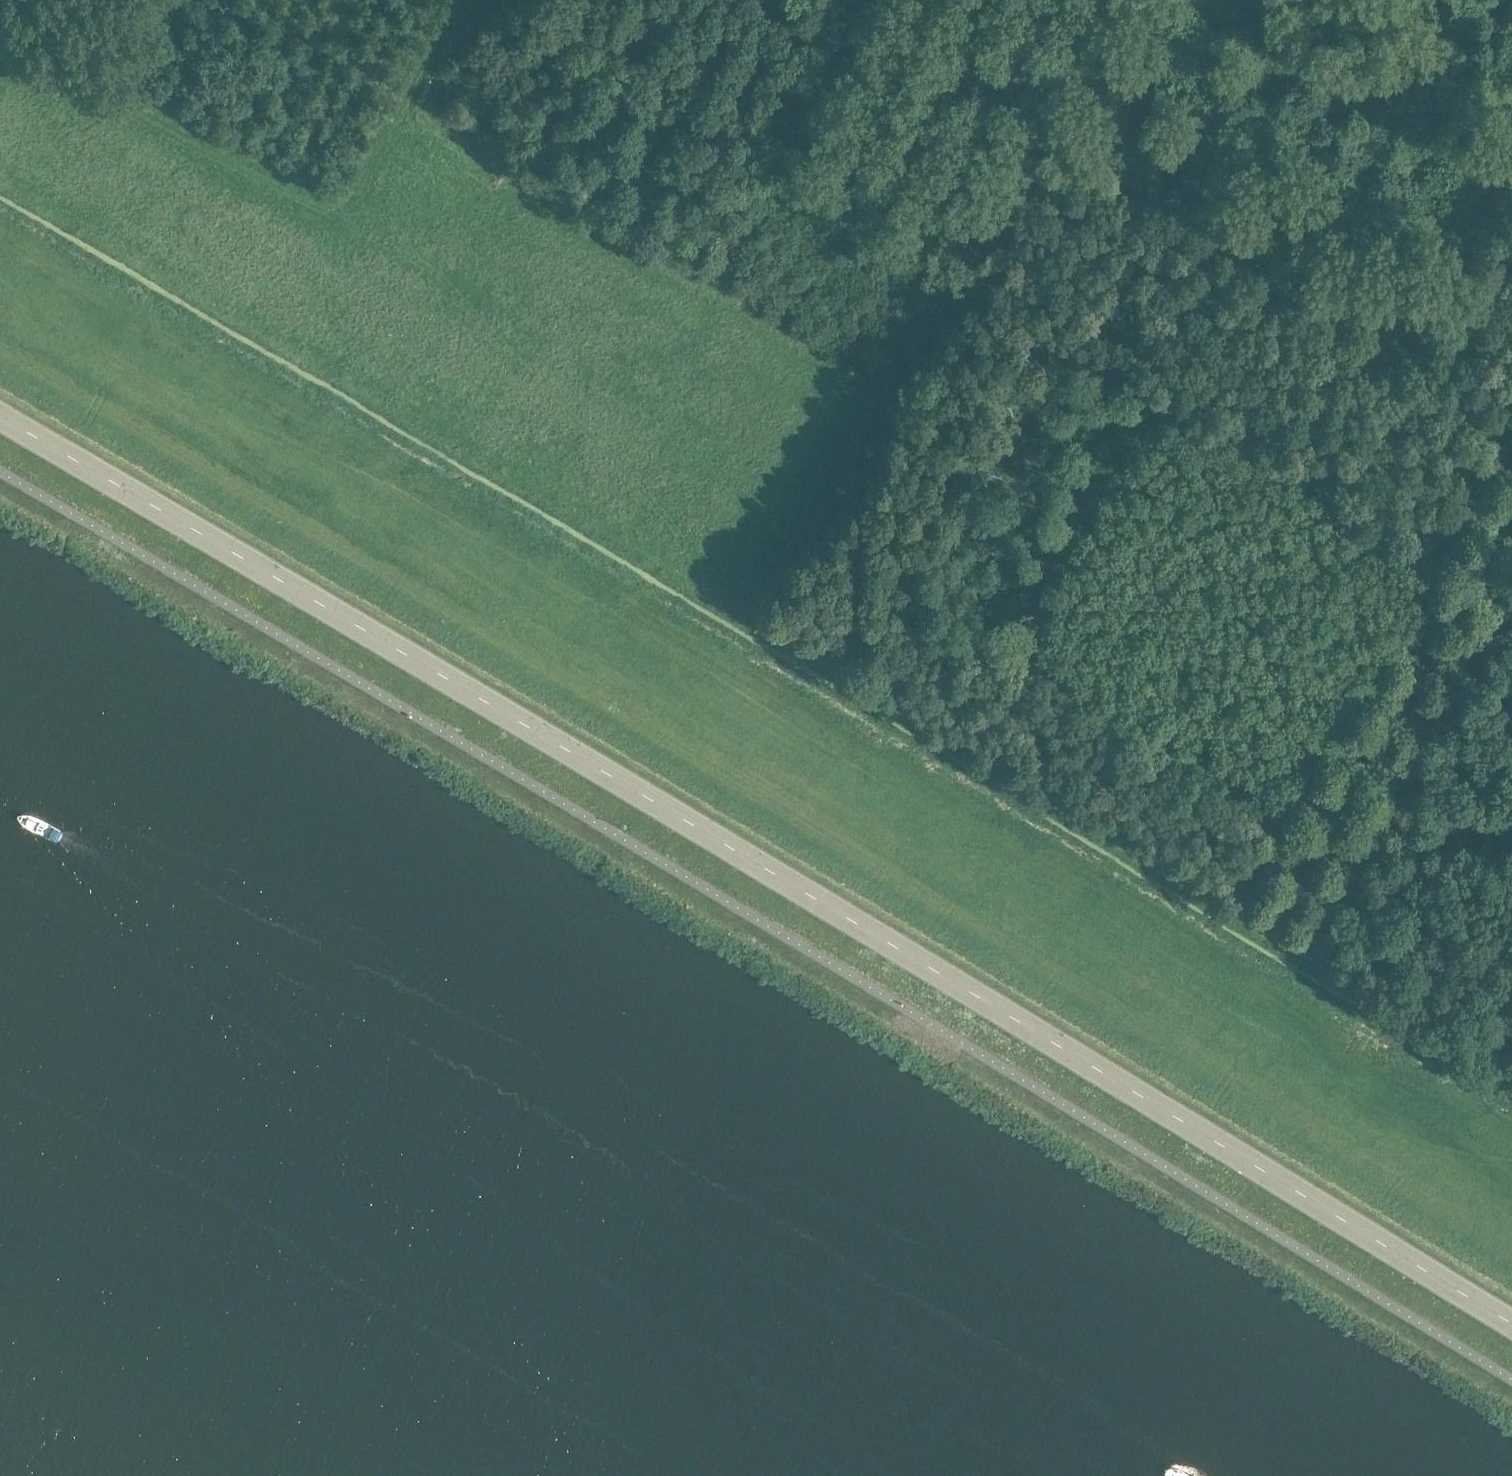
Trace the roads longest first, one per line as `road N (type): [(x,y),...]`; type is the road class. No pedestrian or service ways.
road 1 (tertiary): [(1511,1326),(792,885),(0,419)]
road 2 (track): [(0,18),(311,200),(353,185),(450,0)]
road 3 (track): [(1318,846),(1511,508)]

